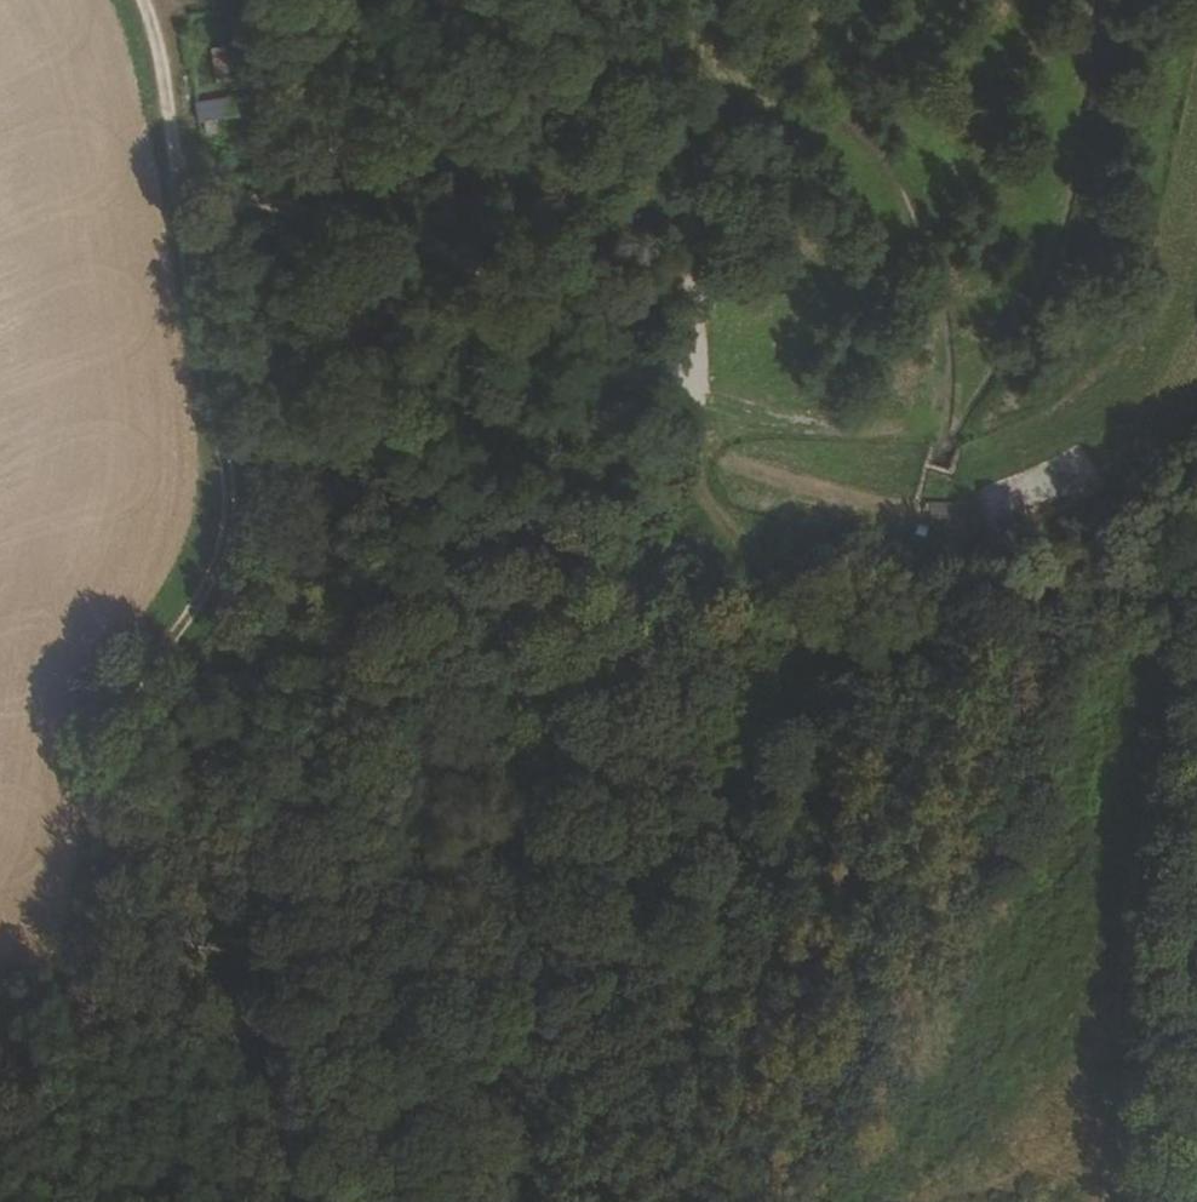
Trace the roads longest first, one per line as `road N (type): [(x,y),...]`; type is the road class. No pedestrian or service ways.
road 1 (track): [(149,0),(231,479),(229,546),(205,599),(147,668),(111,730),(91,944)]

